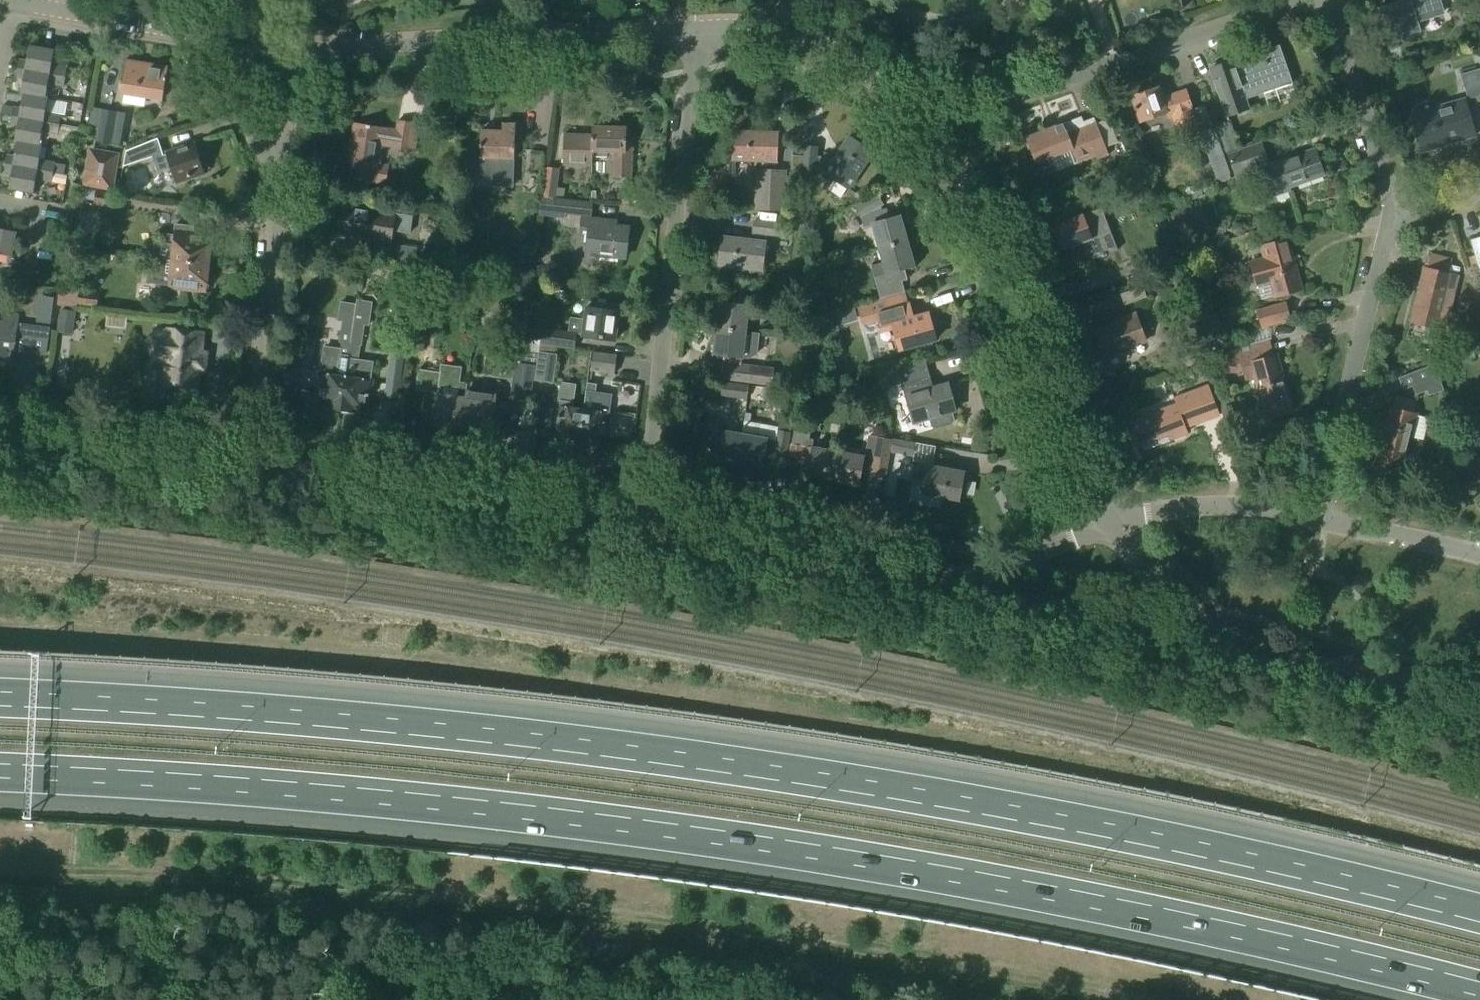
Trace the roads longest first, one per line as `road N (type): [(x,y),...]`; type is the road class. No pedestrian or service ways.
road 1 (motorway): [(0,772),(290,790),(734,842),(1109,906),(1479,991)]
road 2 (motorway): [(1479,916),(1116,832),(746,769),(314,719),(0,701)]
road 3 (residential): [(641,527),(695,32)]
road 4 (residential): [(641,527),(915,578),(962,579),(1109,523)]
road 5 (tertiary): [(1479,718),(1215,639),(1109,523)]
road 6 (tertiary): [(1109,523),(1082,481),(940,131)]
road 7 (residential): [(248,471),(641,527)]
road 8 (residential): [(940,131),(1300,0)]
road 9 (tertiary): [(695,32),(330,51)]
road 10 (residential): [(1315,521),(1389,212)]
road 11 (residential): [(248,471),(278,179)]
road 12 (residential): [(0,446),(248,471)]
road 13 (residential): [(1389,212),(1386,181),(1326,0)]
road 14 (tertiary): [(224,40),(8,3)]
road 15 (residential): [(1109,523),(1182,508),(1250,508),(1315,521)]
road 16 (tertiary): [(940,131),(837,57),(779,36)]
road 17 (residential): [(1315,521),(1479,554)]
road 18 (residential): [(278,179),(224,40)]
road 19 (residential): [(278,179),(285,123),(330,51)]

